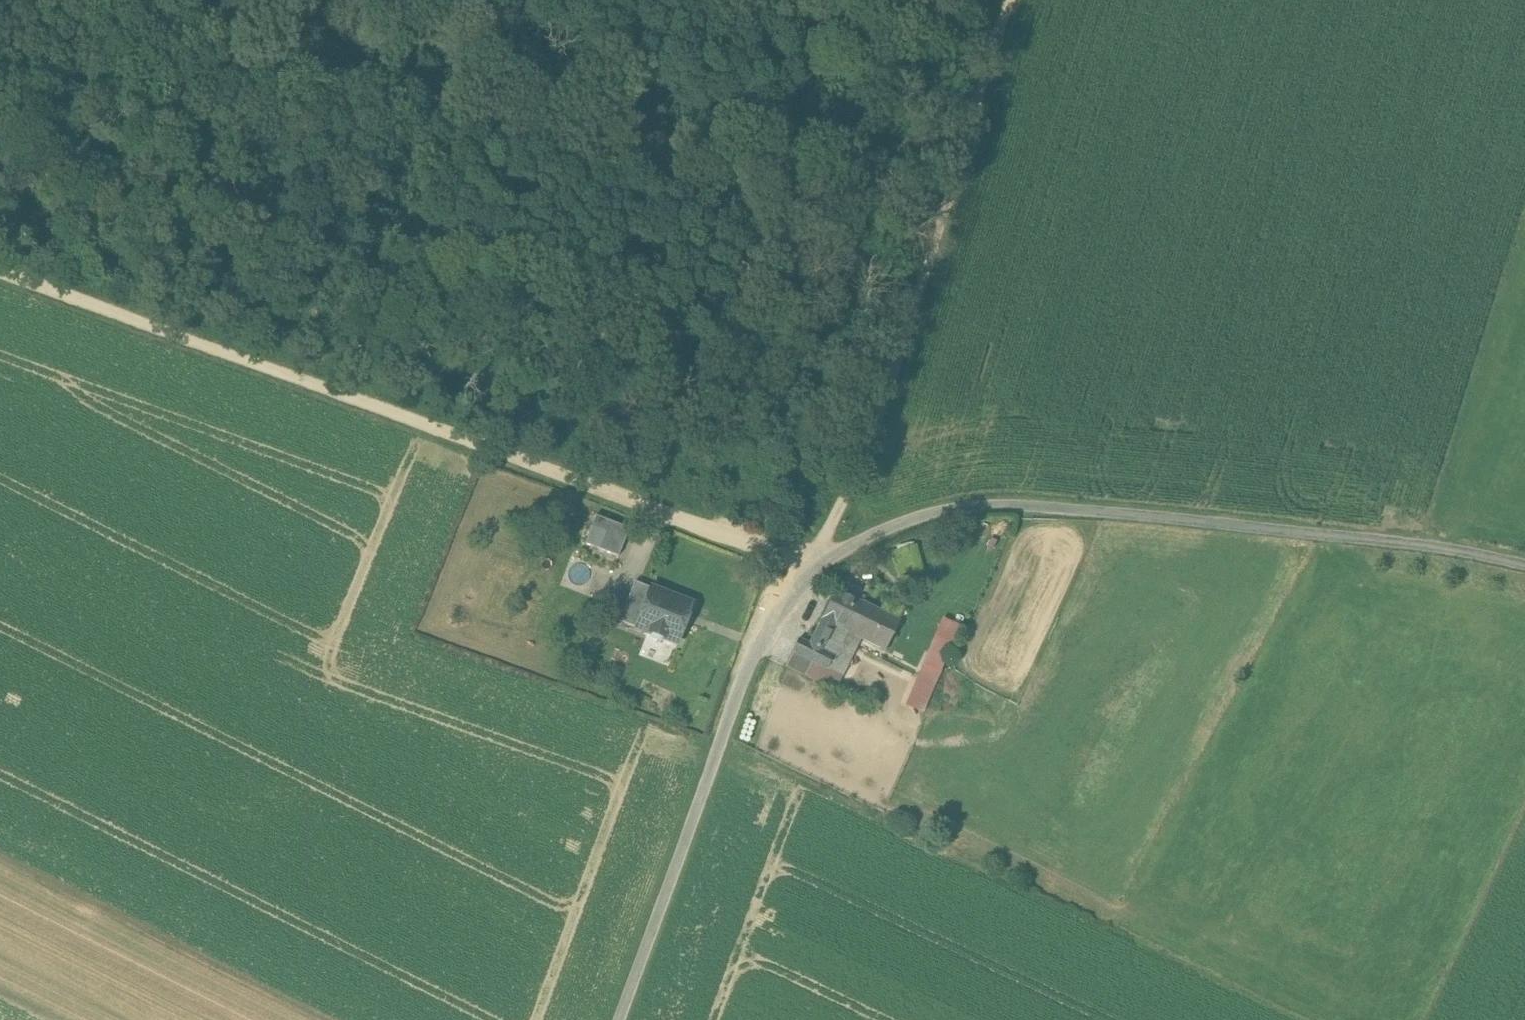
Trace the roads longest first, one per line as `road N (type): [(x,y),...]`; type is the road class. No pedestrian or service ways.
road 1 (unclassified): [(621,1019),(749,666),(775,614),(817,562),(888,528),(968,504),(1325,534),(1524,567)]
road 2 (track): [(849,0),(744,364),(0,116)]
road 3 (track): [(0,263),(817,562)]
road 4 (track): [(1009,0),(817,562)]

